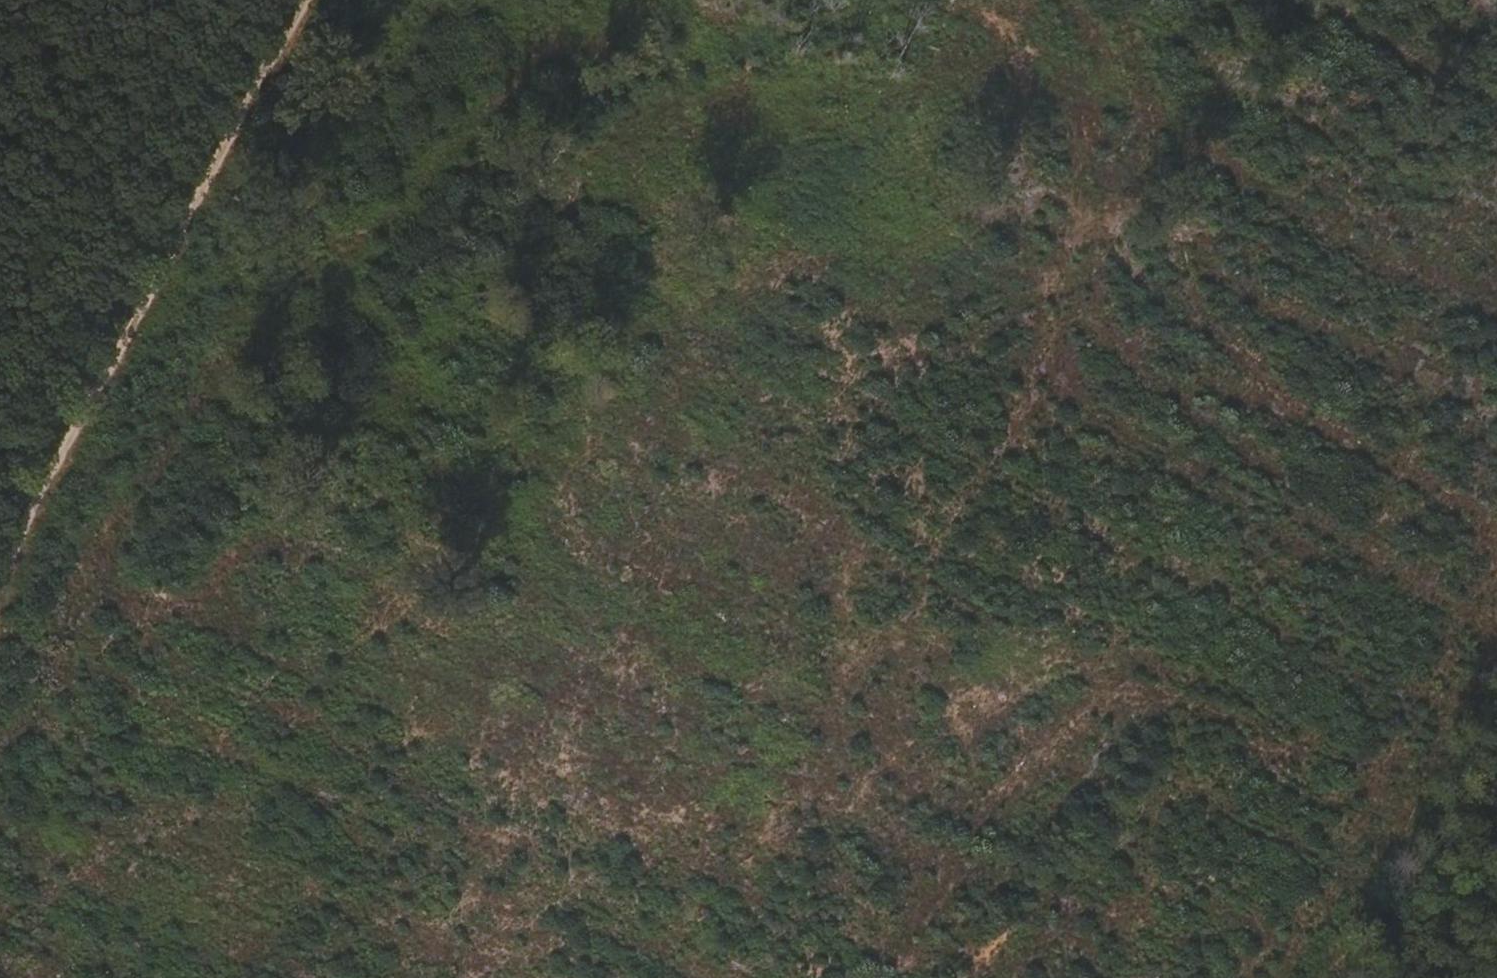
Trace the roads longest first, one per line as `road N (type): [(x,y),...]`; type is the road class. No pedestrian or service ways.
road 1 (track): [(329,0),(0,615)]

